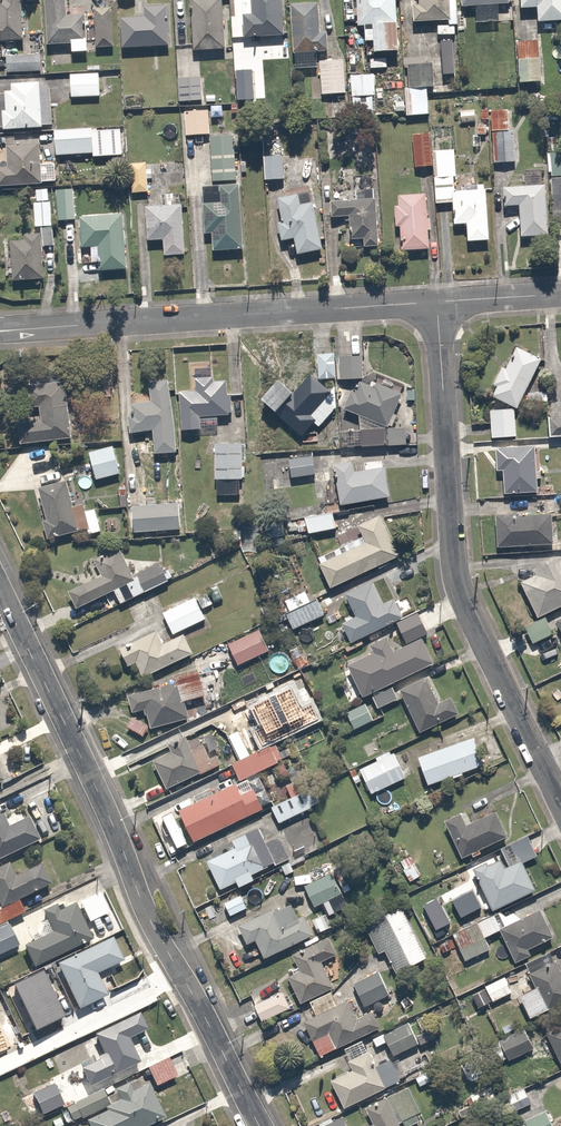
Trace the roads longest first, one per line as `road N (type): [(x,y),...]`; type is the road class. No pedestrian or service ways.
road 1 (tertiary): [(260,1125),(151,922),(113,823),(0,590)]
road 2 (residential): [(560,805),(456,582),(437,303)]
road 3 (residential): [(0,331),(437,303)]
road 4 (residential): [(437,303),(560,295)]

